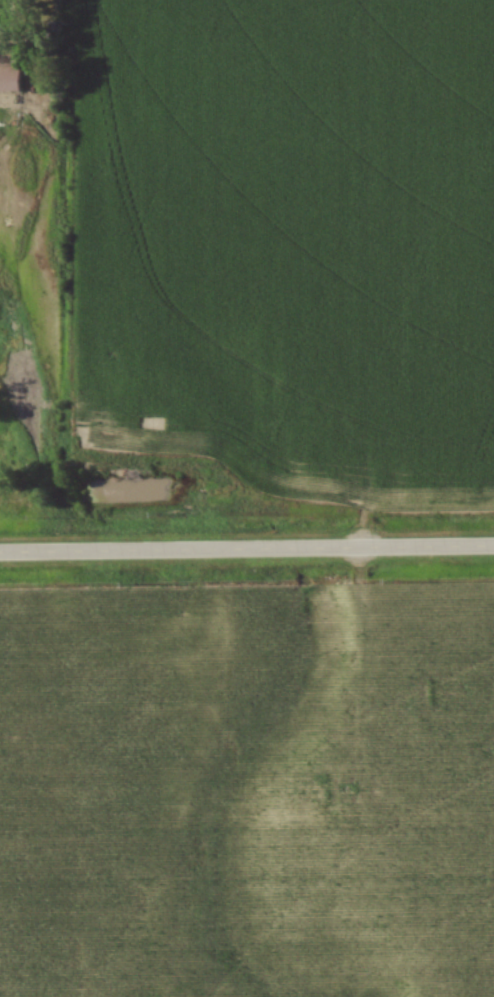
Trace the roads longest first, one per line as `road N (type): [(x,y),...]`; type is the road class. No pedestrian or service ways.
road 1 (tertiary): [(493,545),(0,554)]

